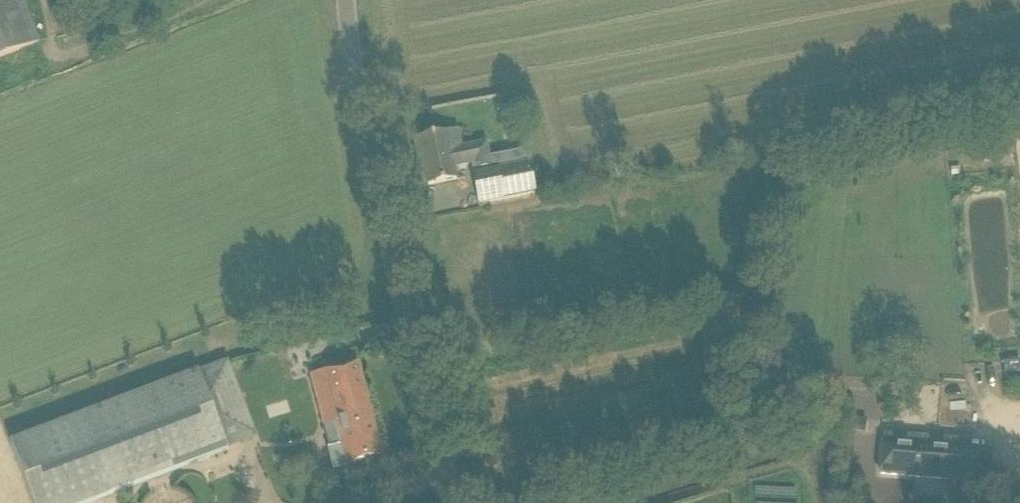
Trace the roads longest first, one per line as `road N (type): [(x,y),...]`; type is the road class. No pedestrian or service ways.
road 1 (unclassified): [(453,502),(390,279),(355,98),(347,0)]

